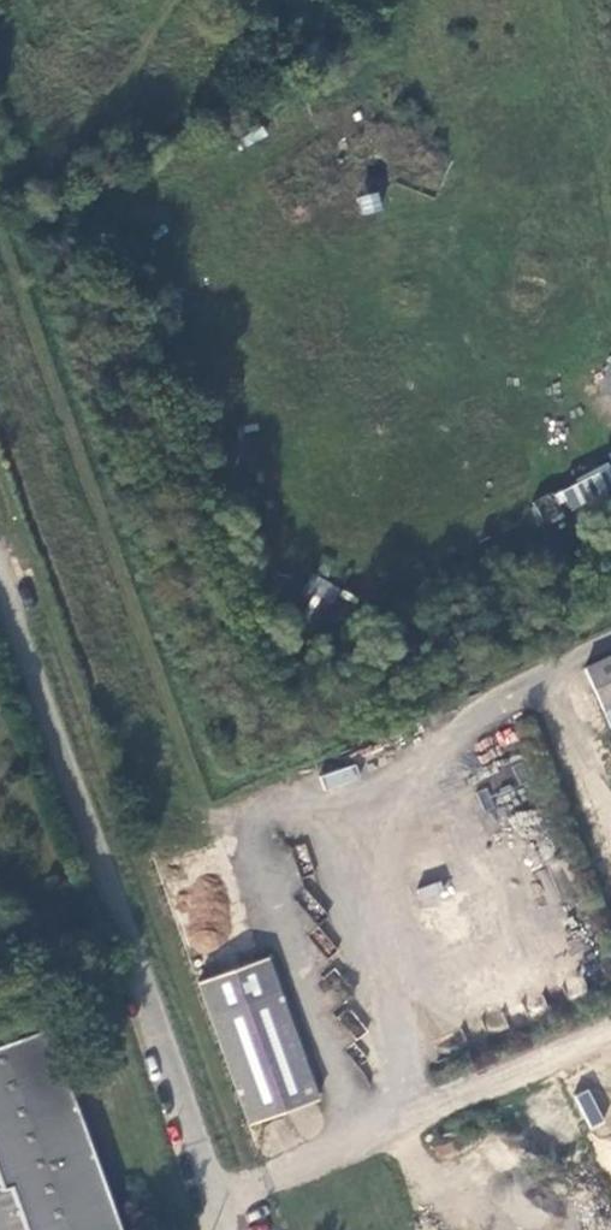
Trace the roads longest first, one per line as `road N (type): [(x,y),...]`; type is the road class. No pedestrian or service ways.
road 1 (unclassified): [(223,1229),(0,590)]

